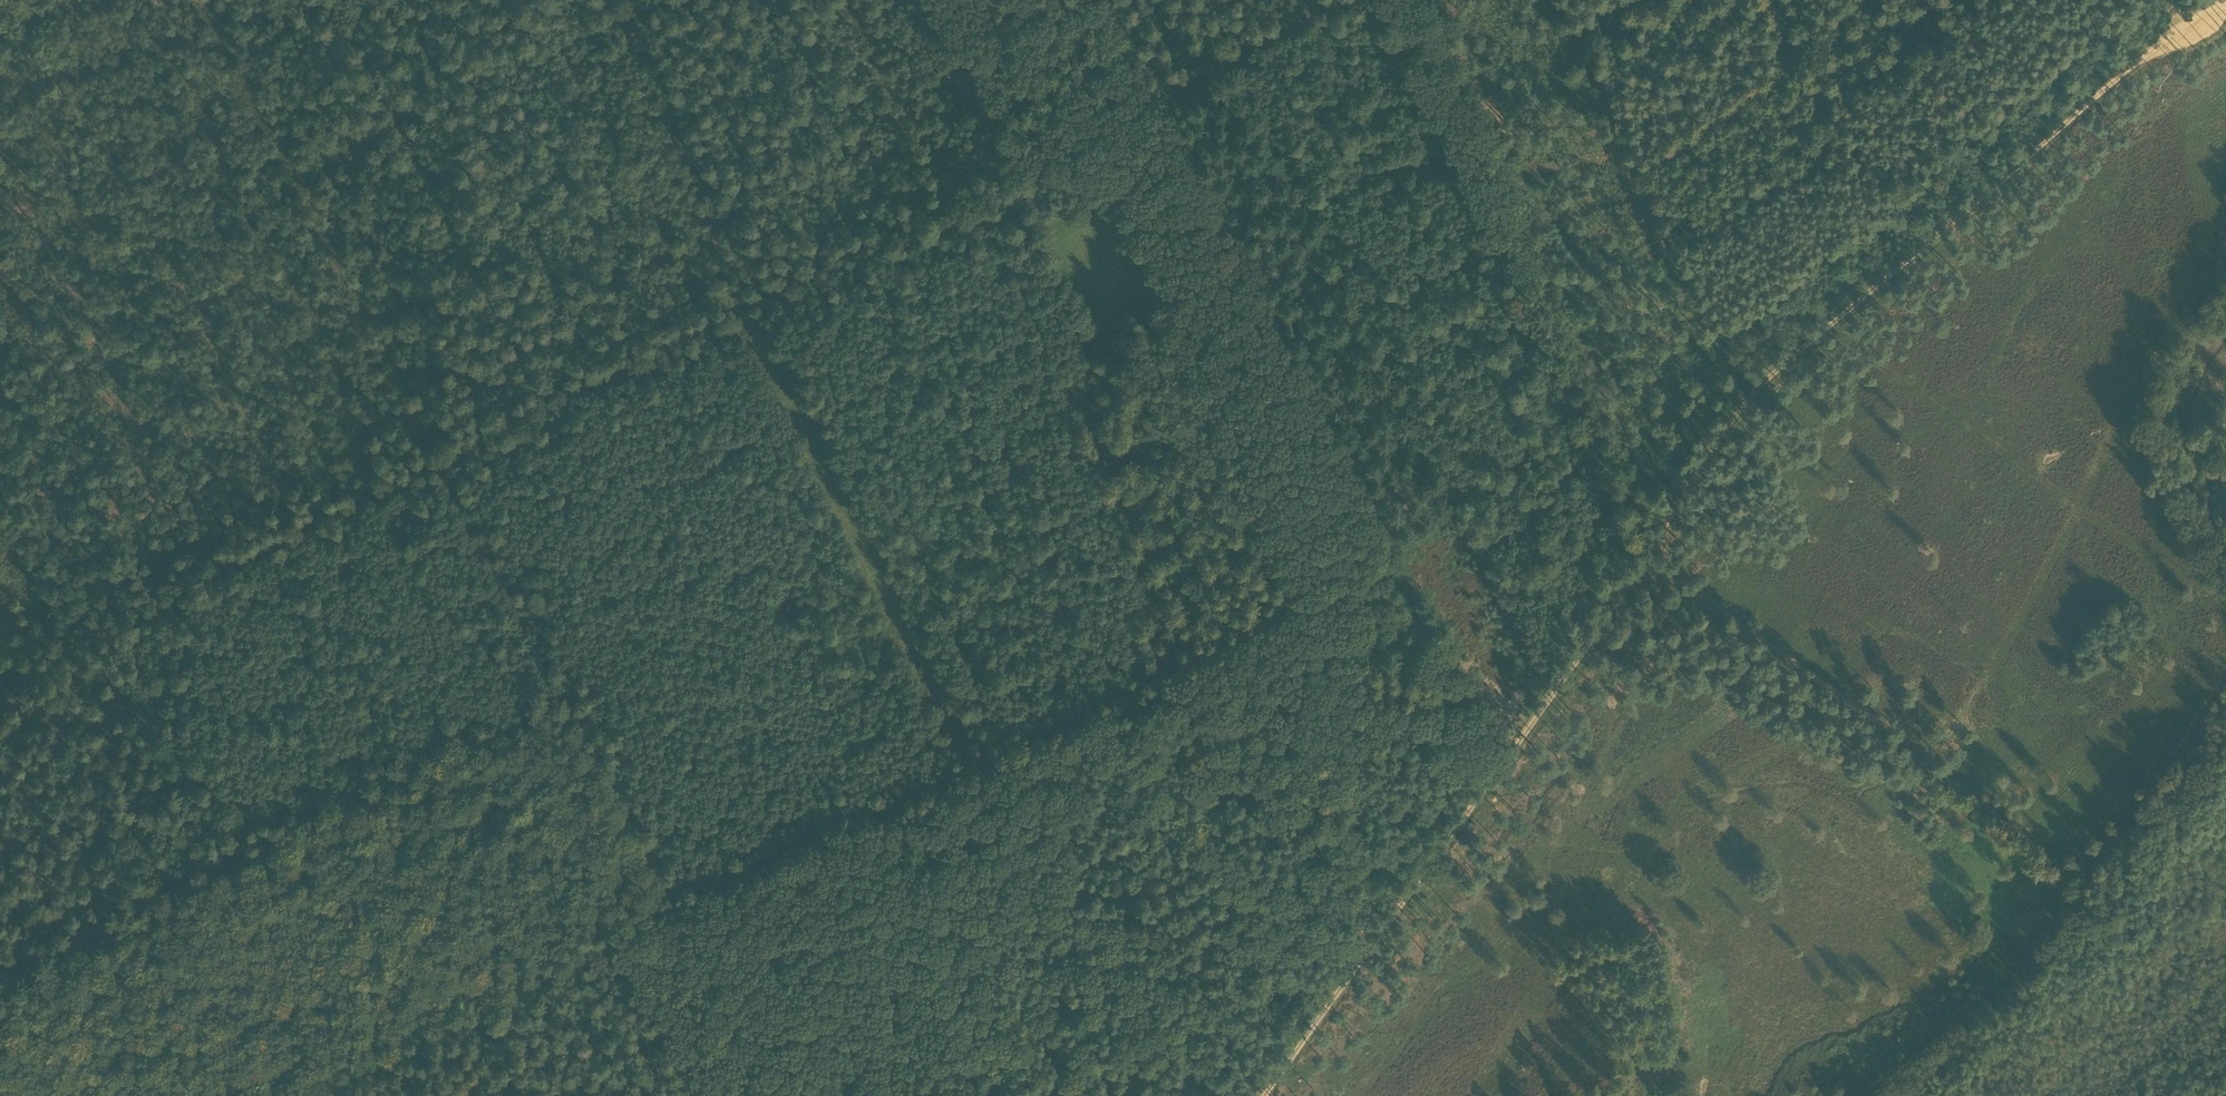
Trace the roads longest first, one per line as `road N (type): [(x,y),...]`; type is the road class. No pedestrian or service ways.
road 1 (track): [(0,671),(1336,0)]
road 2 (track): [(1264,1095),(1590,635),(1747,394),(2178,25),(2221,0)]
road 3 (track): [(2225,684),(2081,880),(1928,759),(1641,554)]
road 4 (track): [(724,312),(959,748)]
road 5 (track): [(2225,277),(2156,361),(2141,399),(2141,455),(2183,546),(2225,595)]
road 6 (track): [(1858,1095),(1981,997),(2081,880)]

